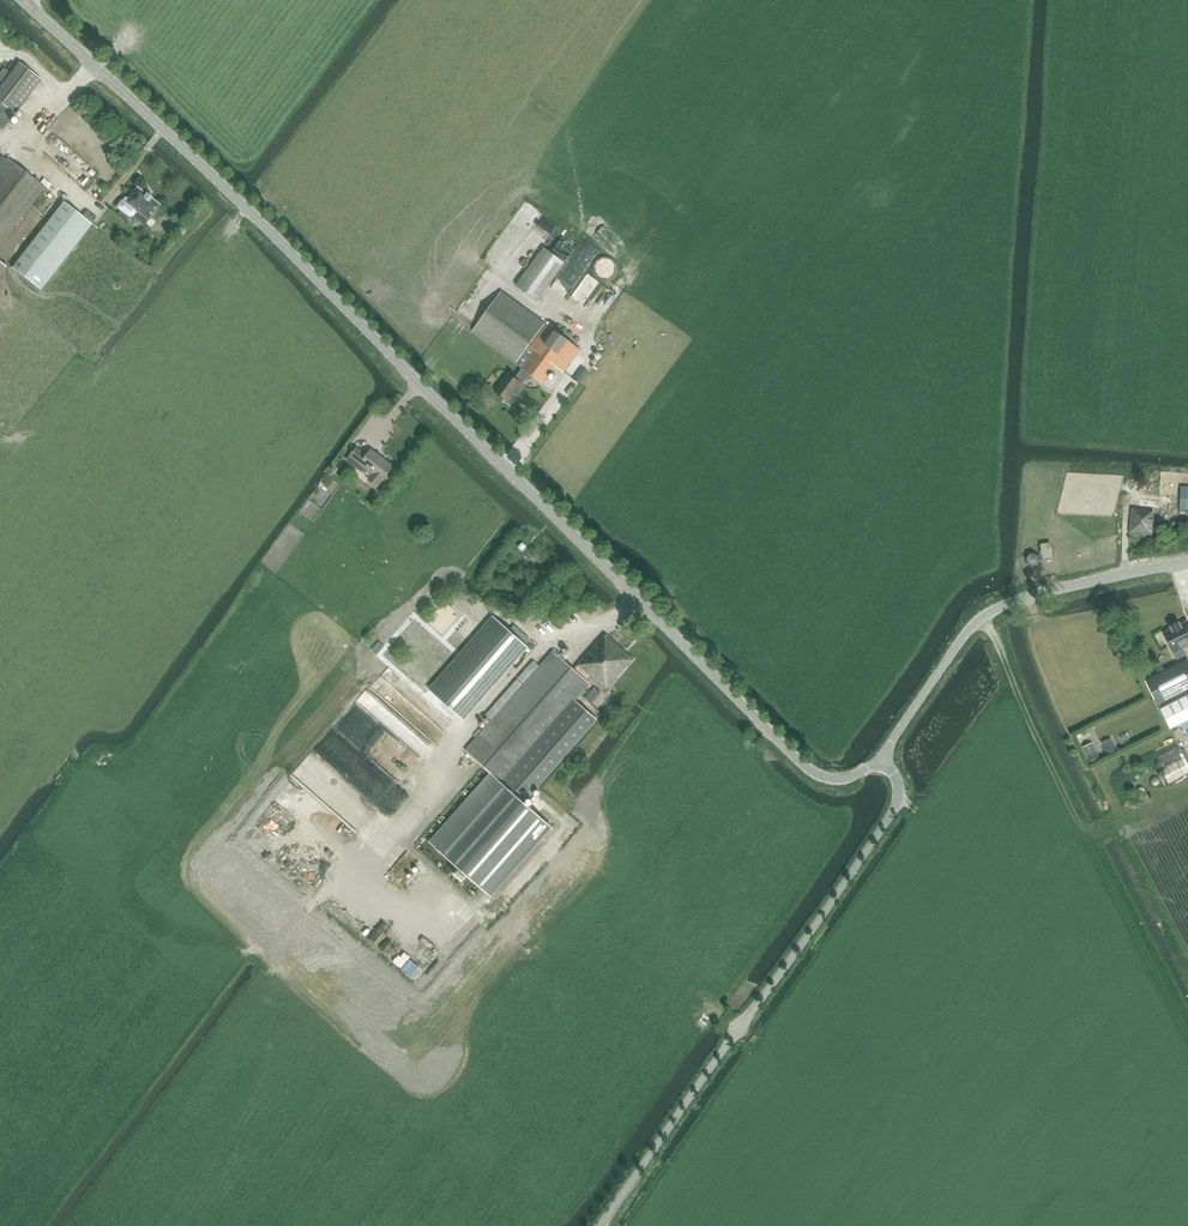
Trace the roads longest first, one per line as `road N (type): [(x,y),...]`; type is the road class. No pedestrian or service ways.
road 1 (unclassified): [(882,757),(843,780),(812,772),(183,147),(23,0)]
road 2 (unclassified): [(601,1225),(891,816),(898,789),(882,757)]
road 3 (track): [(983,617),(1187,1033)]
road 4 (unclassified): [(882,757),(983,617),(1187,563)]
road 5 (track): [(1123,906),(1079,874),(1029,854),(945,834),(897,799)]

